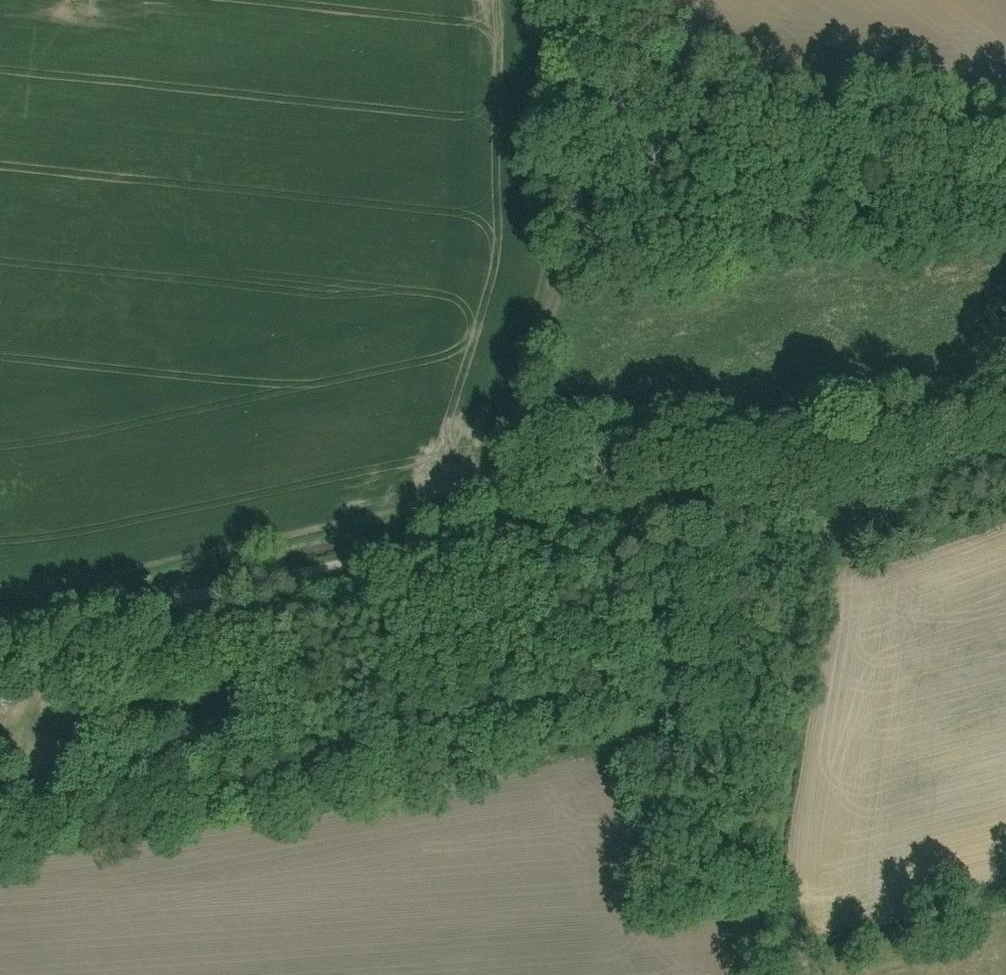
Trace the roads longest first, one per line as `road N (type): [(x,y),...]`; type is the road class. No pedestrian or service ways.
road 1 (residential): [(0,624),(496,538),(537,315),(608,150),(611,60),(586,0)]
road 2 (track): [(1005,447),(814,521),(496,538)]

